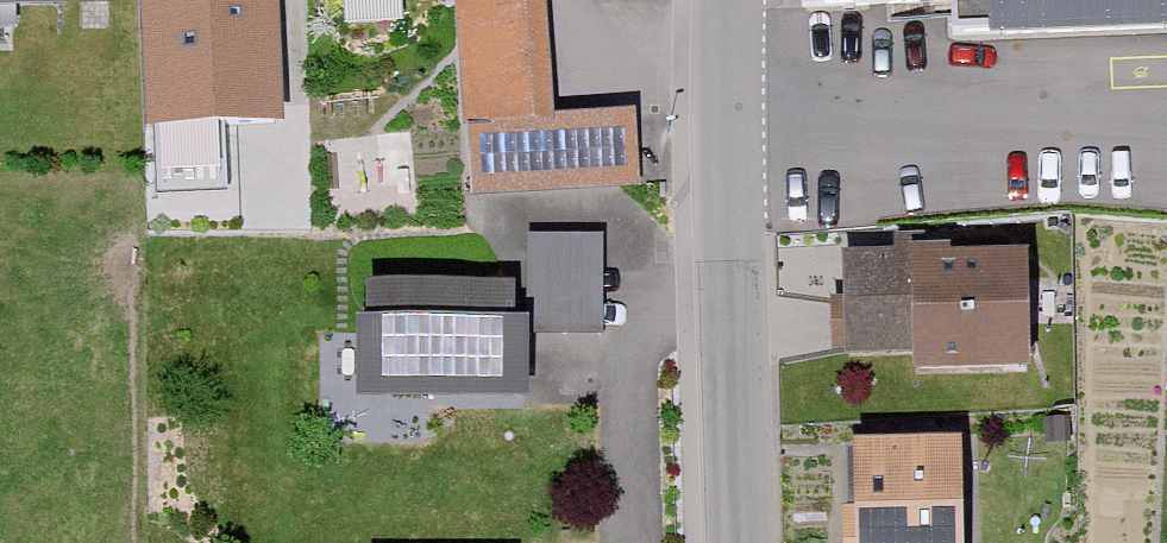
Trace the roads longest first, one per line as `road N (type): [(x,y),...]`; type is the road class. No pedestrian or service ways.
road 1 (tertiary): [(739,542),(734,0)]

